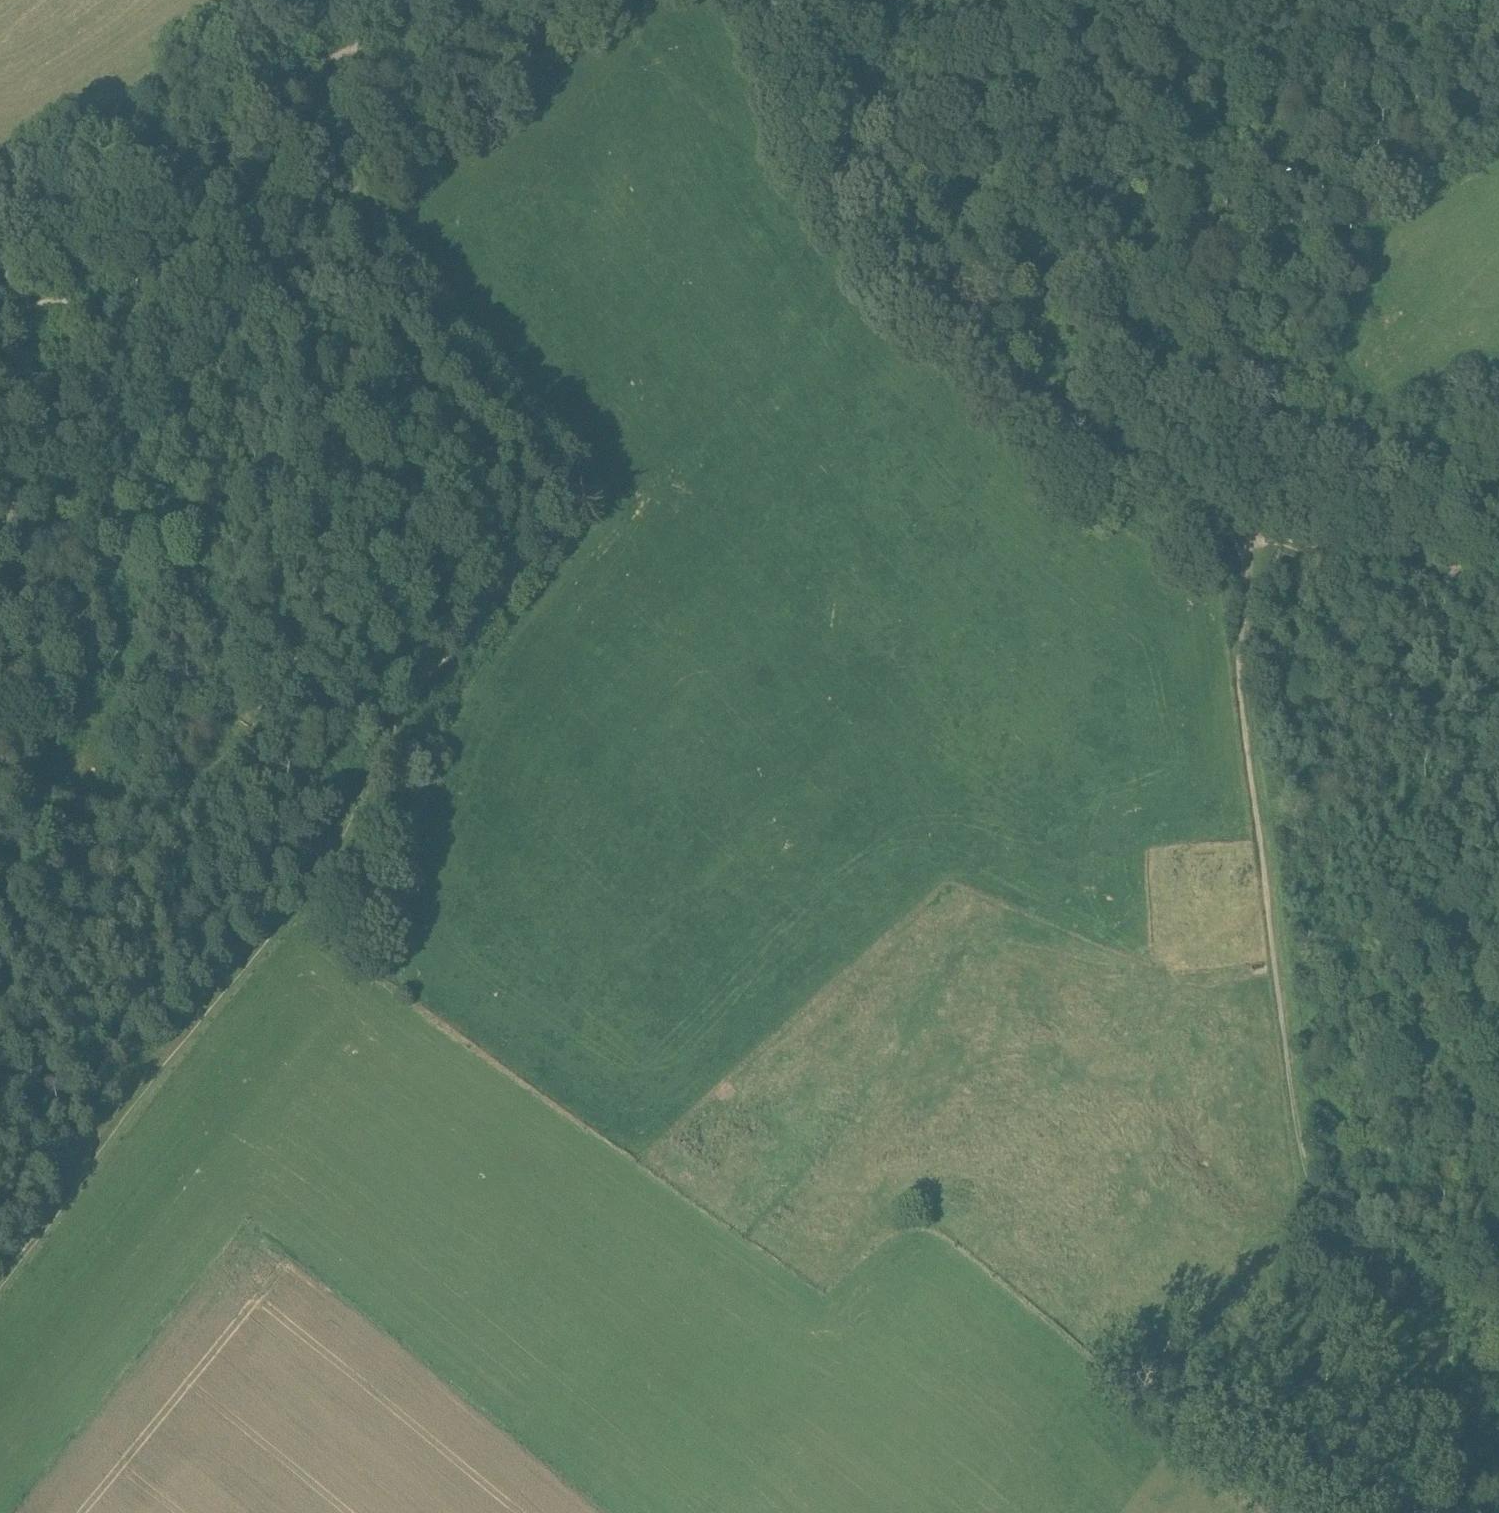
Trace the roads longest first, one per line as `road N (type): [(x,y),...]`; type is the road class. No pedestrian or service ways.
road 1 (track): [(1258,526),(1239,624),(1242,701),(1289,1089),(1310,1185),(1360,1344),(1375,1512)]
road 2 (track): [(584,0),(479,81),(0,520)]
road 3 (track): [(768,0),(955,277),(1059,399),(1136,456),(1258,526)]
road 4 (track): [(0,277),(128,243),(202,204),(294,81),(418,0)]
road 5 (track): [(1258,526),(1429,570),(1498,569)]

